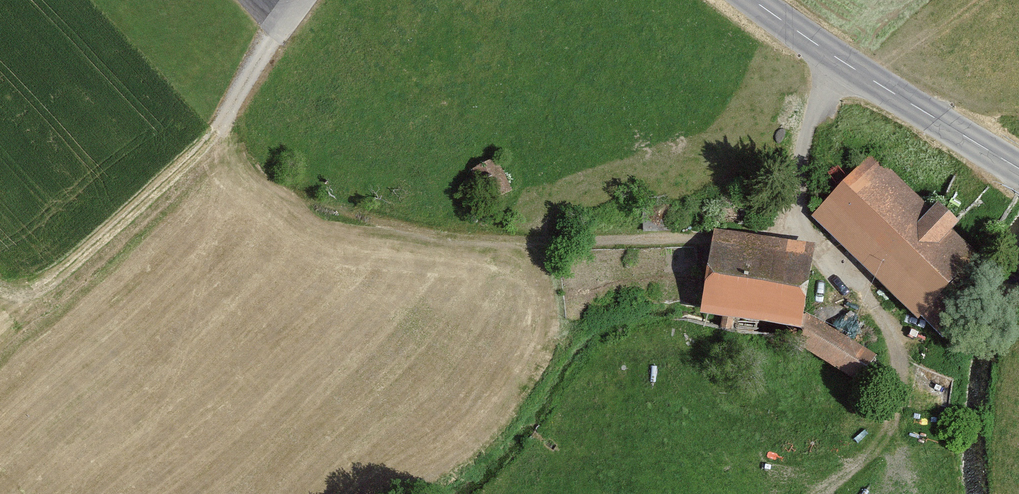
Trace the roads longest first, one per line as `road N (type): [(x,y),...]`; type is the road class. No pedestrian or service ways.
road 1 (track): [(219,128),(235,161),(286,193),(402,227),(564,243),(692,237)]
road 2 (tertiary): [(1018,169),(754,0)]
road 3 (track): [(219,128),(46,287),(0,286)]

